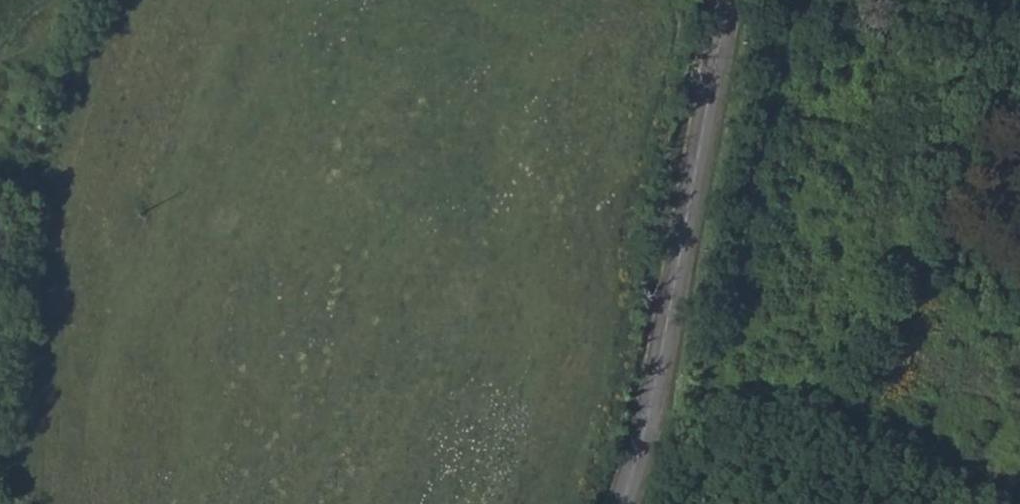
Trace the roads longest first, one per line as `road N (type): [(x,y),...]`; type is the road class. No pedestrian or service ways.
road 1 (tertiary): [(616,503),(639,446),(722,0)]

